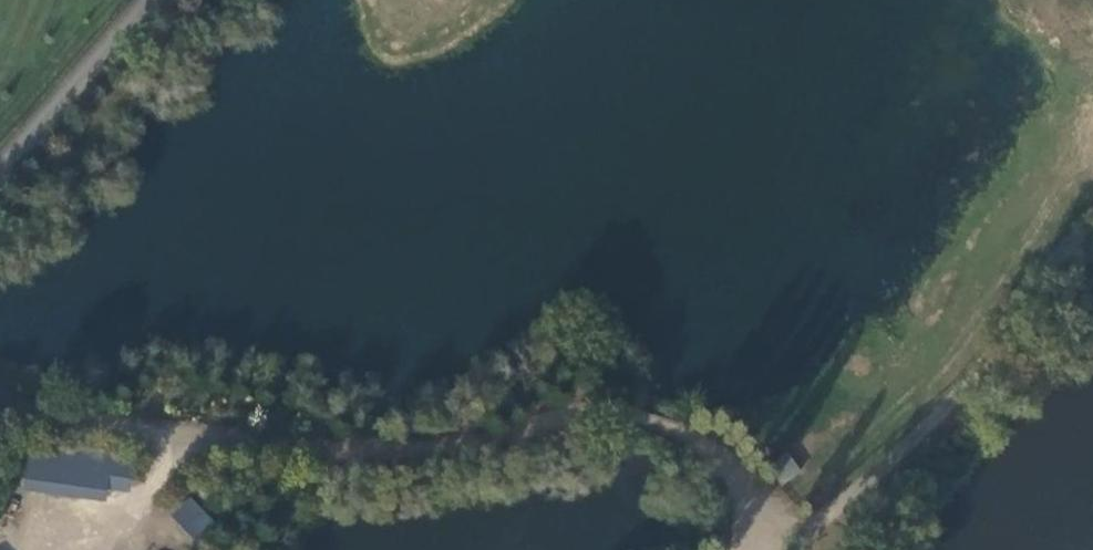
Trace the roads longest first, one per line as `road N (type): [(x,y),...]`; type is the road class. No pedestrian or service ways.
road 1 (unclassified): [(0,390),(85,417),(399,448),(583,418),(674,436),(753,482),(801,538)]
road 2 (track): [(1092,235),(912,444),(786,549)]
road 3 (unclassified): [(140,0),(0,167)]

